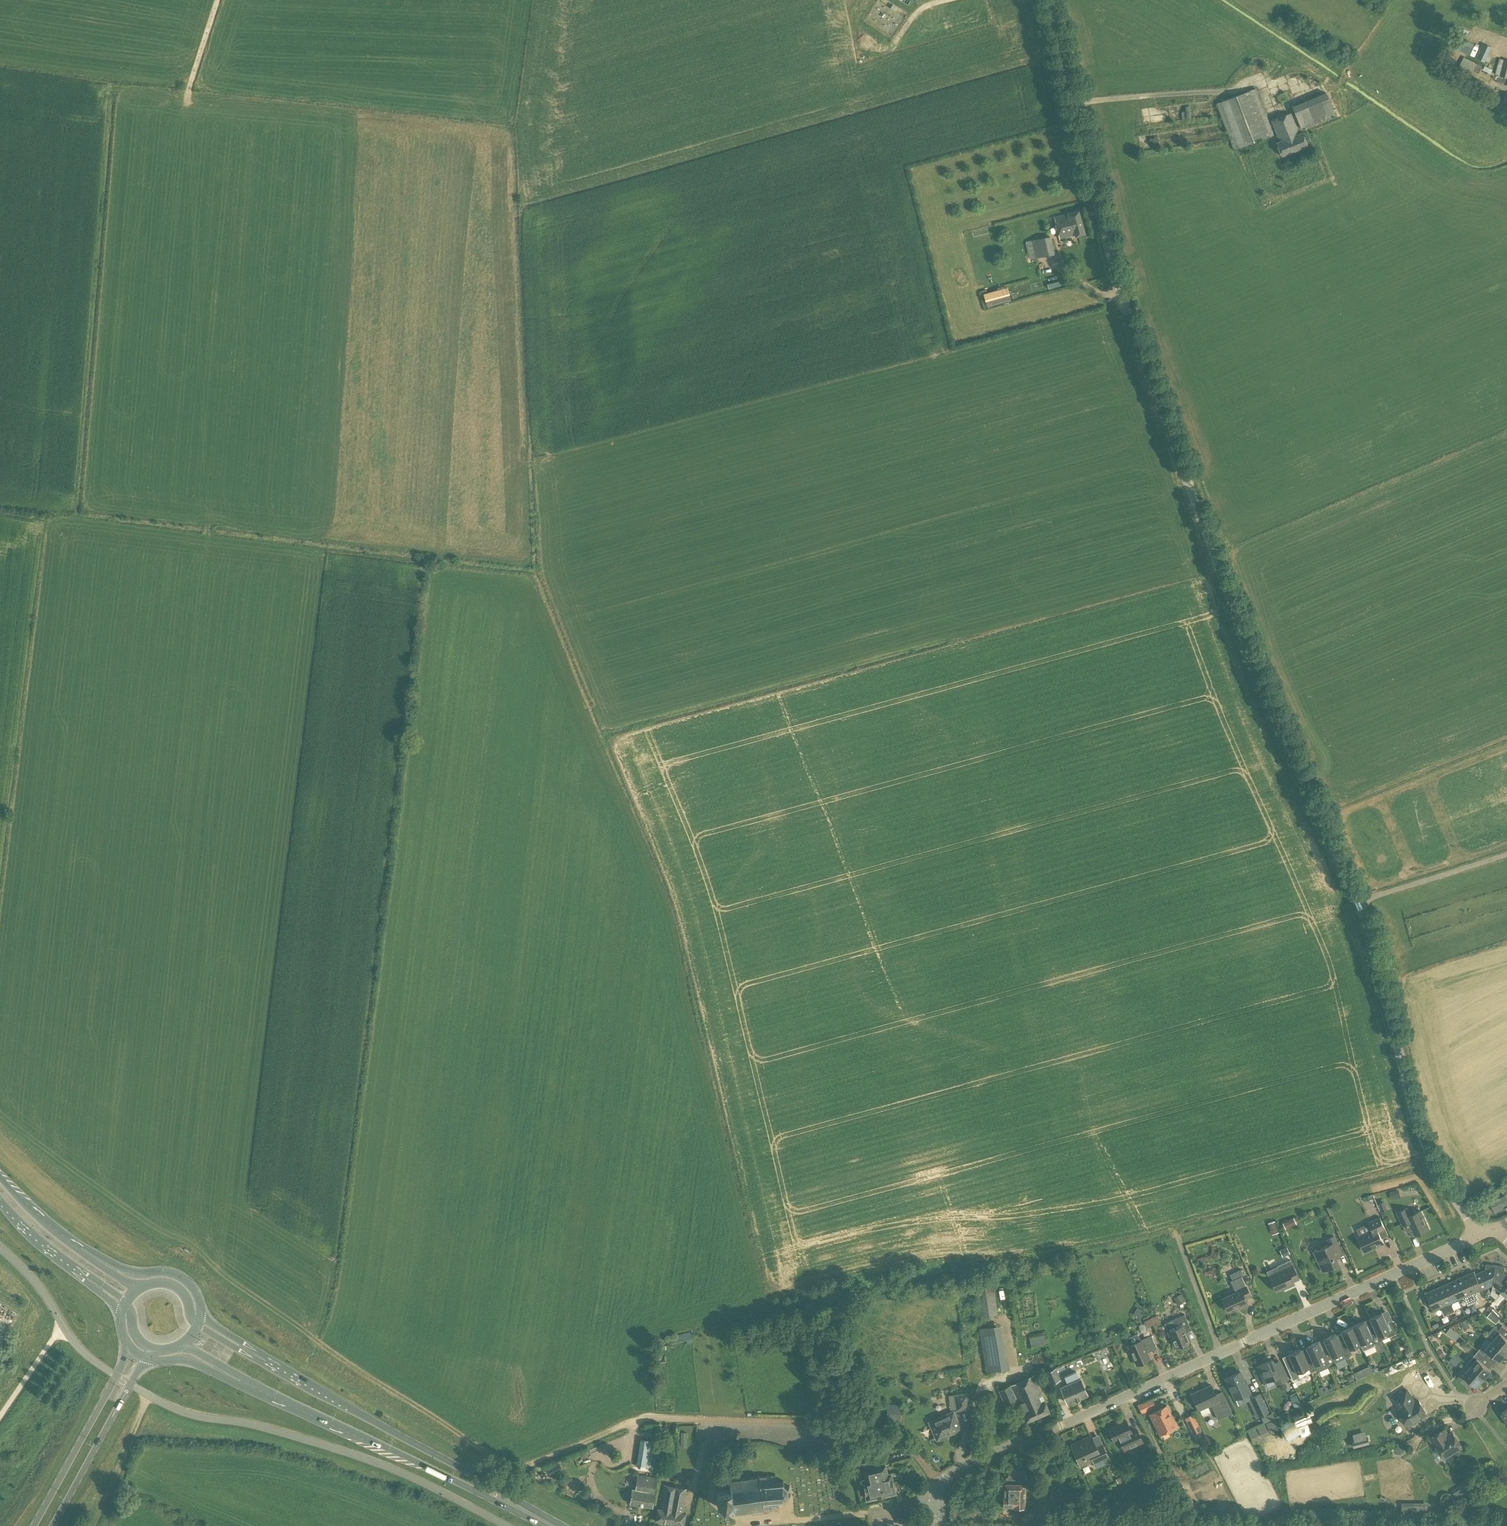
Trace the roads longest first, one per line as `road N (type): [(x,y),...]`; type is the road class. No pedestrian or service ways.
road 1 (unclassified): [(1478,1235),(1420,1133),(1360,900),(1256,674),(1129,322),(1051,0)]
road 2 (tertiary): [(938,1486),(970,1463),(1478,1235)]
road 3 (residential): [(938,1486),(907,1446),(846,1422),(653,1418),(522,1466)]
road 4 (unclassified): [(507,1525),(380,1463),(252,1424),(190,1414),(130,1384)]
road 5 (primary): [(234,1378),(519,1508)]
road 6 (primary): [(519,1508),(499,1489),(249,1351)]
road 7 (track): [(522,1466),(501,1468),(426,1434),(381,1401),(256,1336)]
road 8 (unclassified): [(117,1376),(78,1347),(40,1288),(0,1248)]
road 9 (primary): [(117,1376),(34,1525)]
road 10 (primary): [(51,1525),(130,1384)]
road 11 (primary): [(201,1314),(181,1276),(130,1272),(77,1244)]
road 12 (track): [(92,1525),(147,1394)]
road 13 (track): [(1174,1229),(1220,1354)]
road 14 (primary): [(0,1200),(95,1284)]

